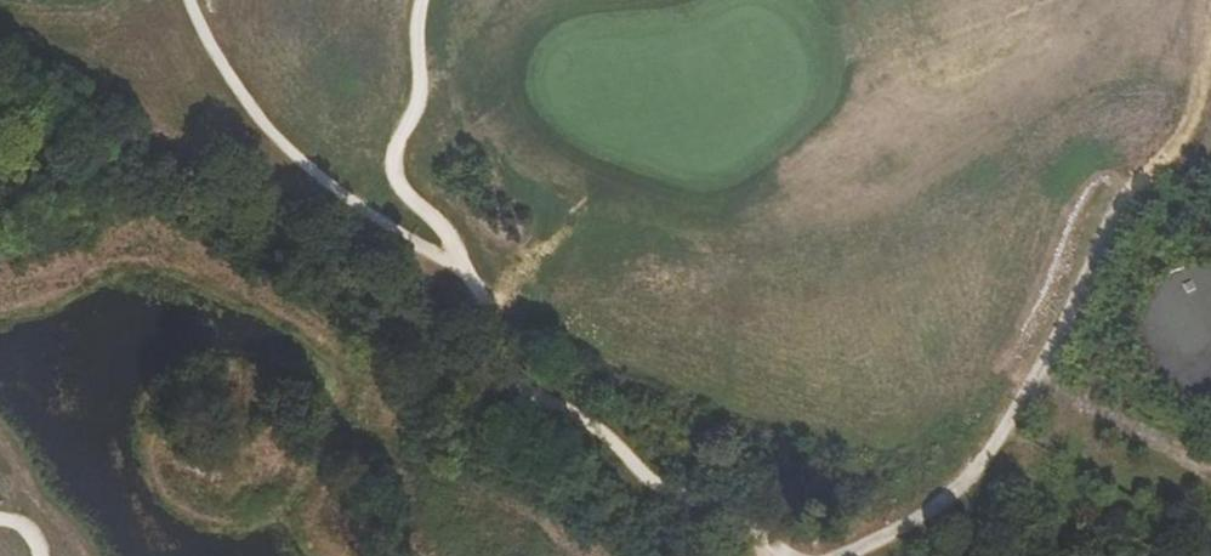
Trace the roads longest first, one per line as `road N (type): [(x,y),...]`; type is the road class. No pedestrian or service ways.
road 1 (track): [(841,555),(894,533),(963,483),(1008,426),(1128,194)]
road 2 (track): [(466,269),(528,384),(603,429),(643,481),(783,555)]
road 3 (track): [(466,269),(299,156),(236,87),(192,0)]

